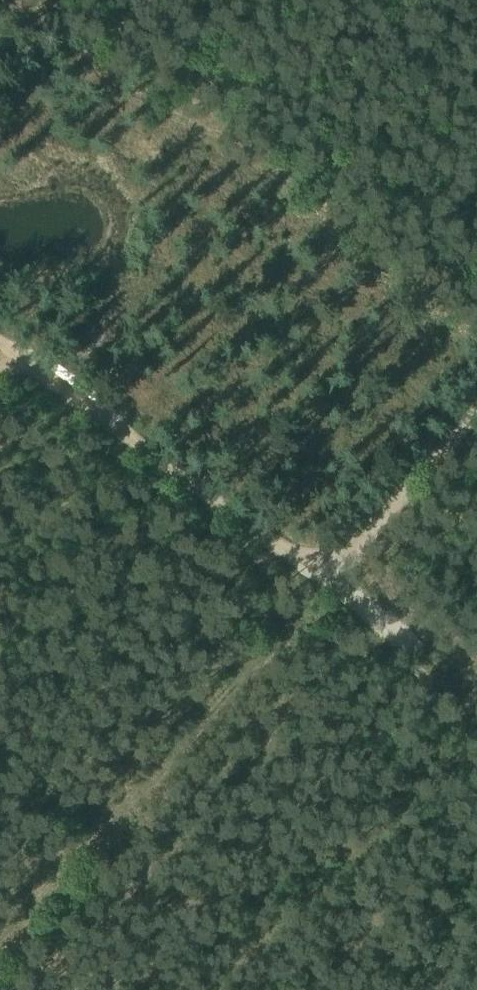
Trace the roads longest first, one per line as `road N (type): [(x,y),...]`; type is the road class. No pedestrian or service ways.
road 1 (track): [(316,576),(9,353)]
road 2 (track): [(476,397),(316,576)]

